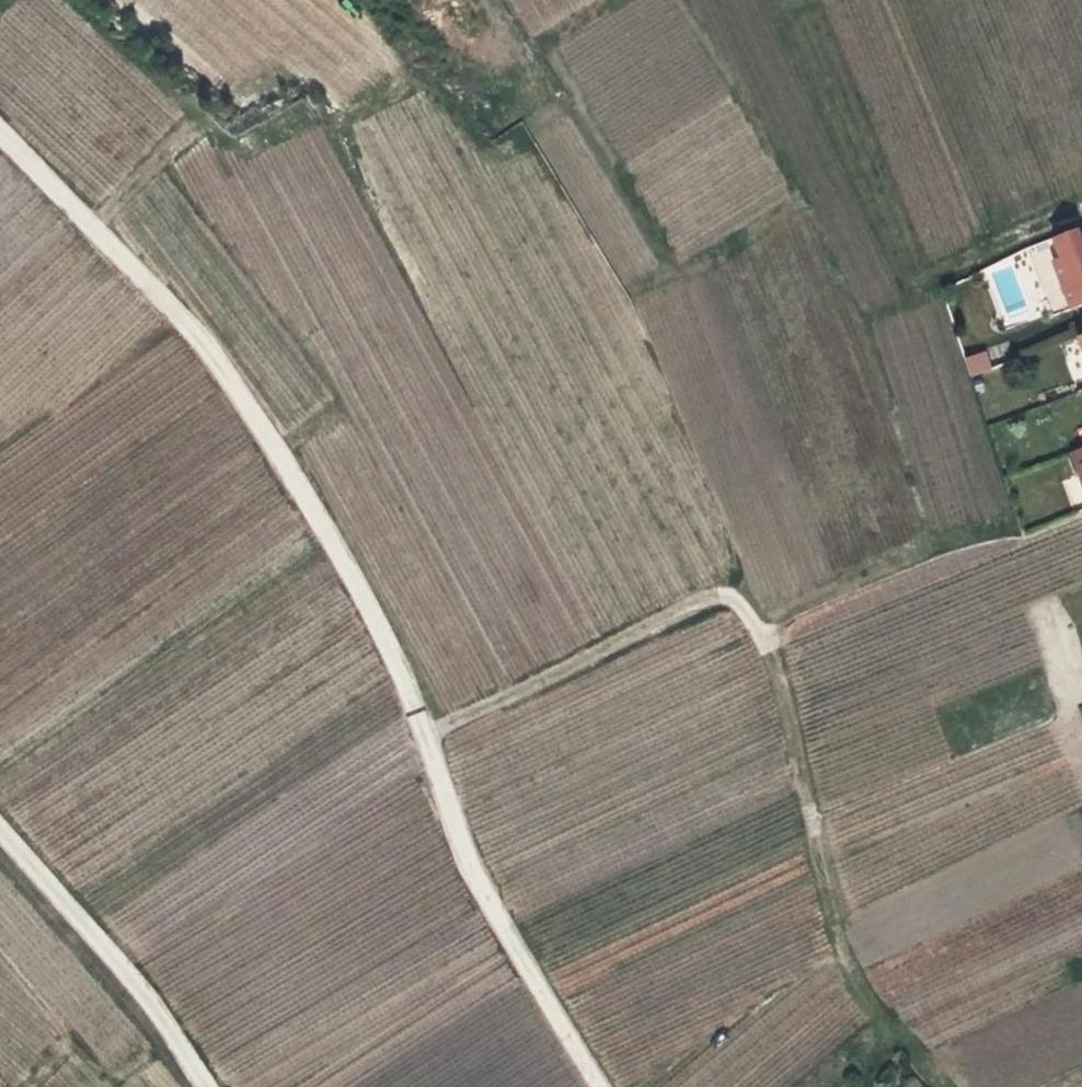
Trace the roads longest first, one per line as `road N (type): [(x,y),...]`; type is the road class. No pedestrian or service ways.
road 1 (track): [(595,1086),(448,834),(412,692),(202,347),(0,133)]
road 2 (track): [(0,831),(127,959),(210,1086)]

